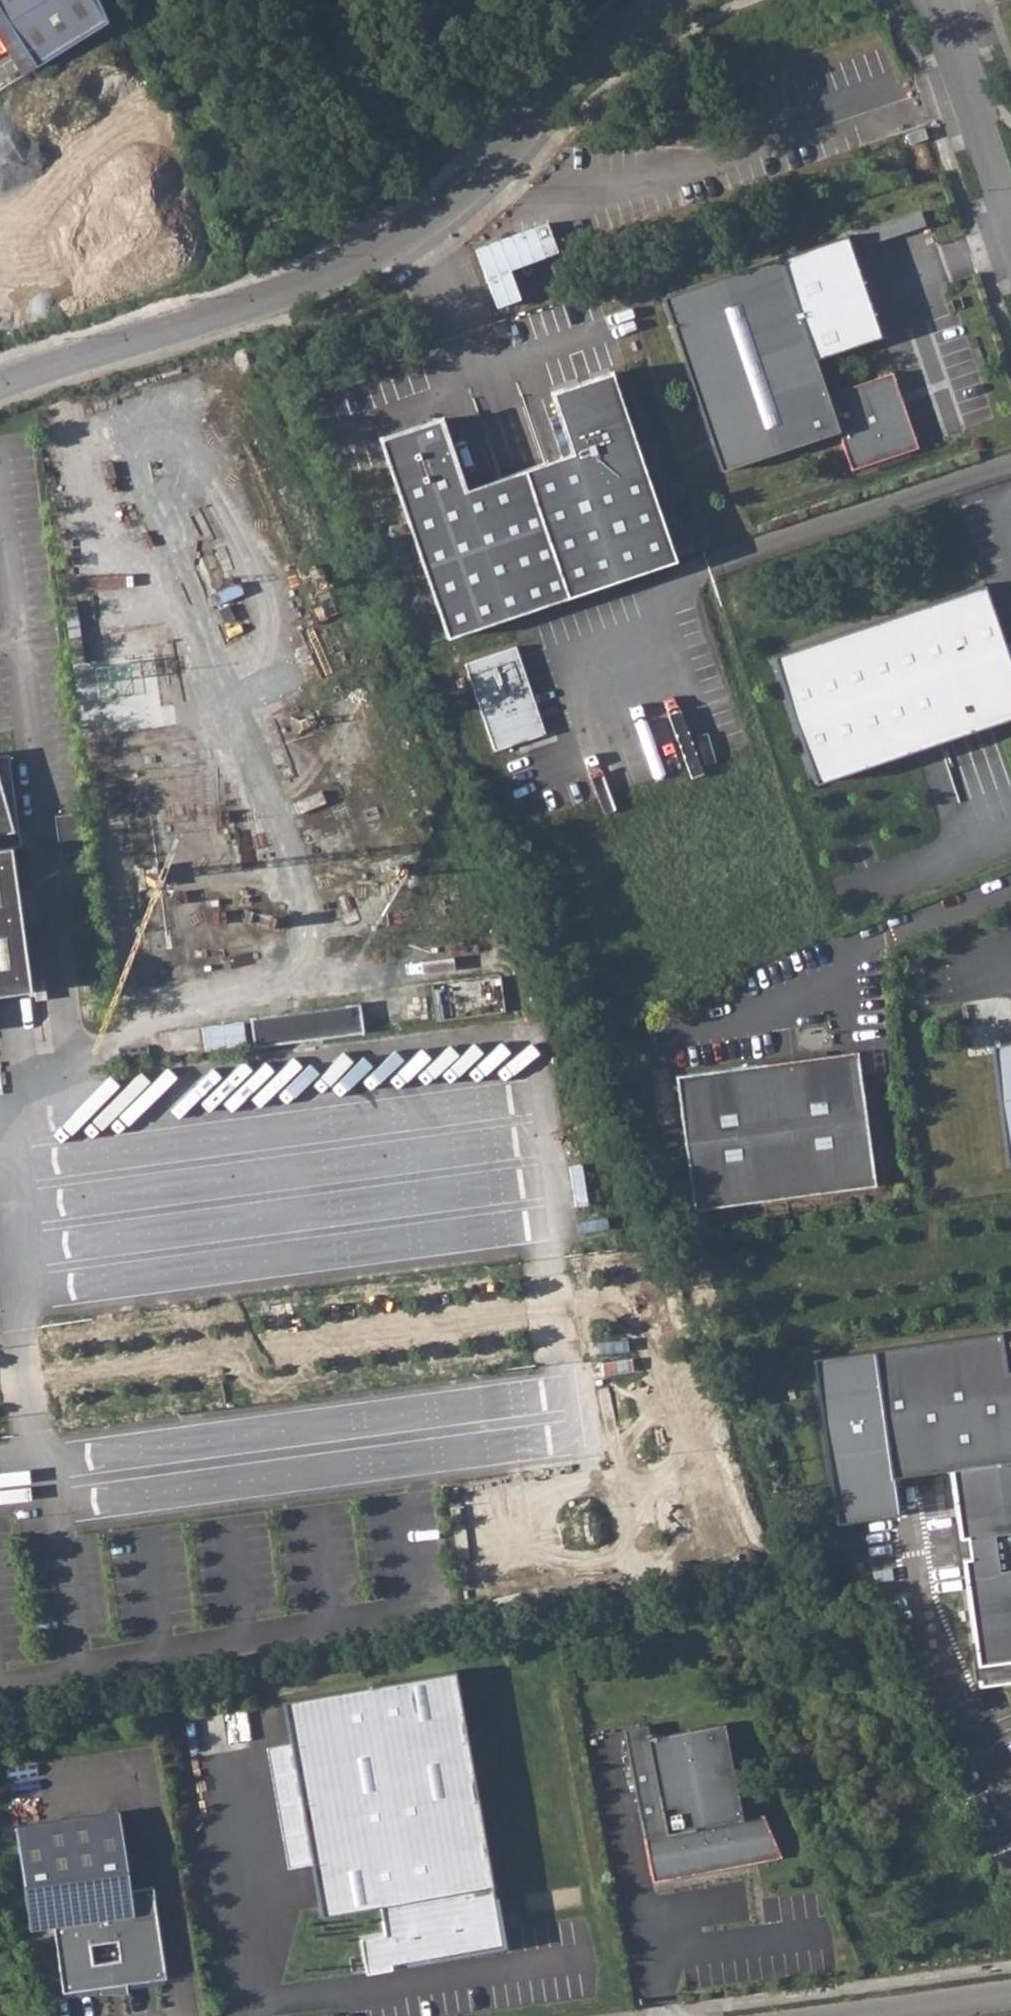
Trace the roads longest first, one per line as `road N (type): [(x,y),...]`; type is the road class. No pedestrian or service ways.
road 1 (residential): [(0,384),(286,294),(399,238),(471,182),(589,55),(671,0)]
road 2 (residential): [(934,0),(1010,212)]
road 3 (residential): [(1010,2000),(889,2015)]

